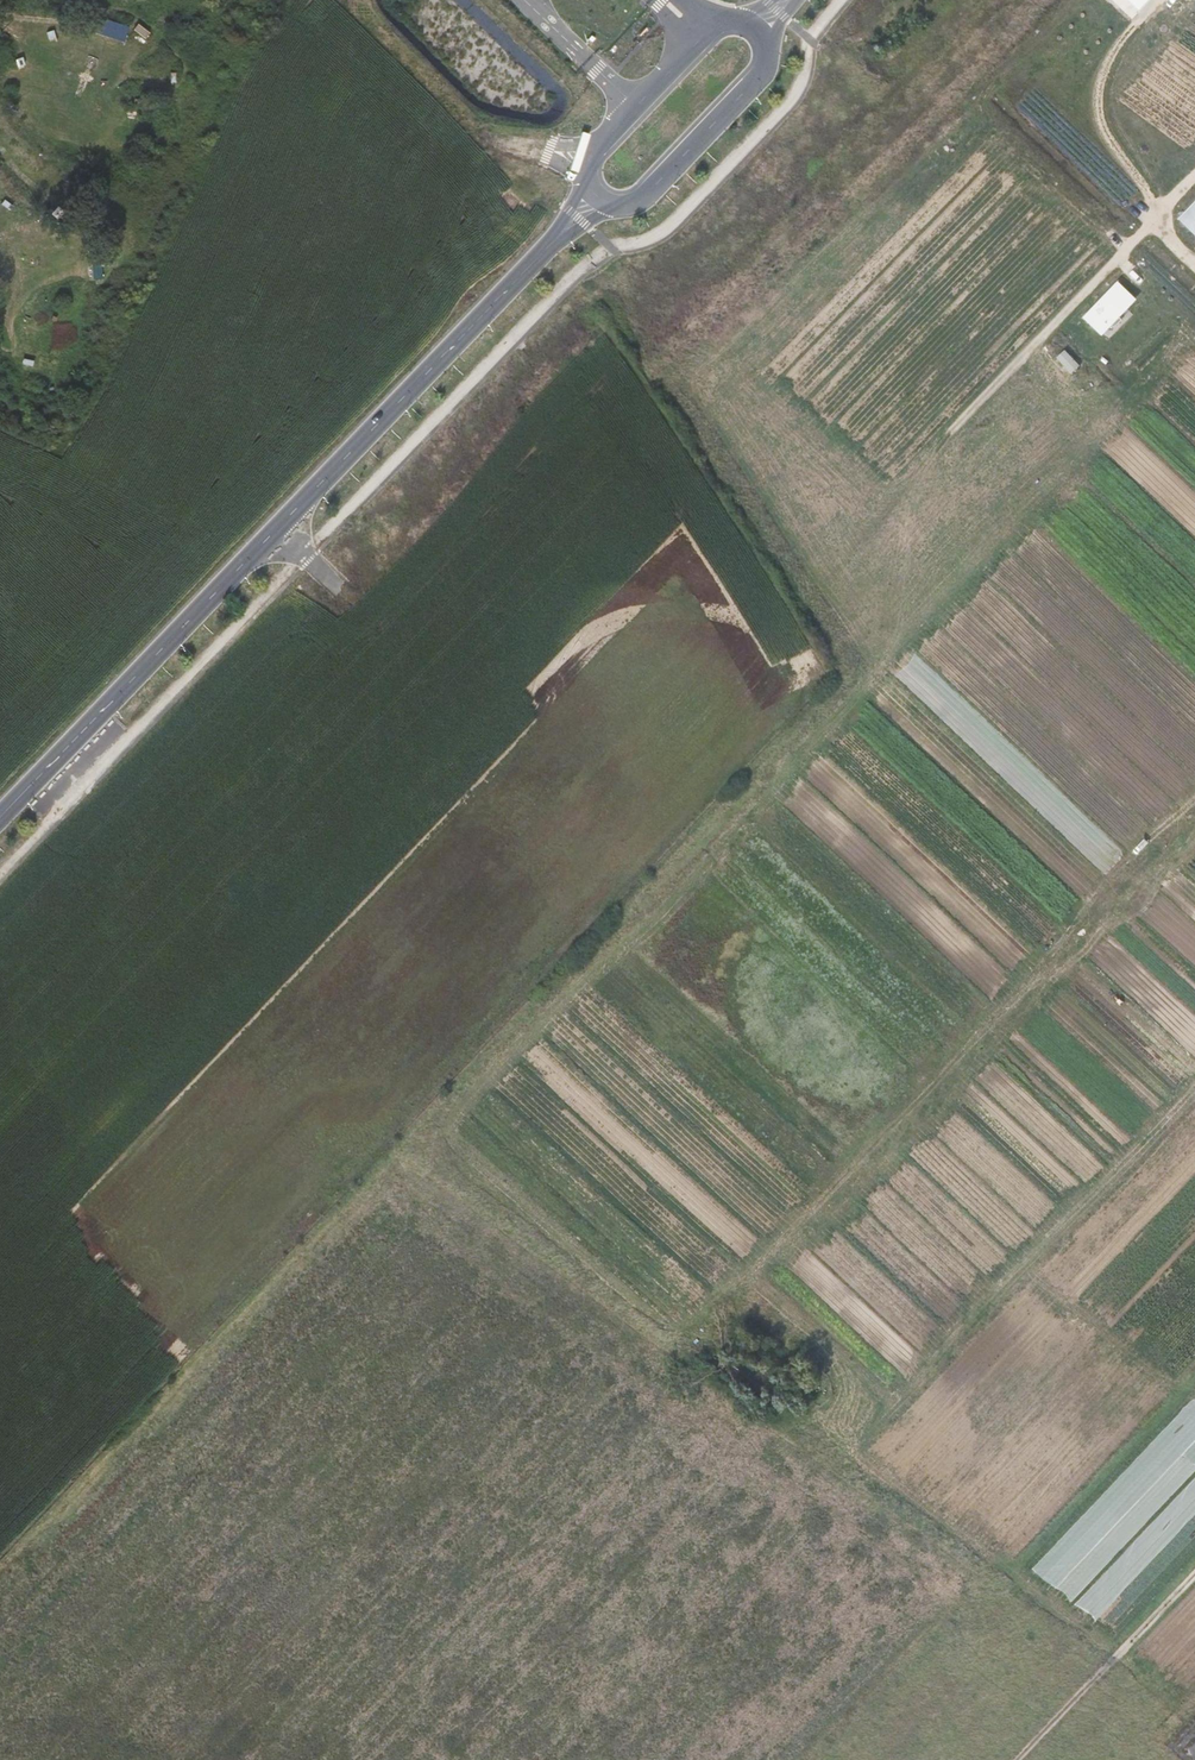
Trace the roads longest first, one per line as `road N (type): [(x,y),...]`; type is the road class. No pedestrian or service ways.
road 1 (unclassified): [(559,236),(0,815)]
road 2 (track): [(785,1237),(1194,809)]
road 3 (track): [(952,430),(1194,177)]
road 4 (track): [(1194,1577),(1021,1759)]
road 5 (unclassified): [(737,20),(713,27),(594,151),(588,181)]
road 6 (unclassified): [(617,205),(645,197),(764,72),(769,50)]
road 7 (track): [(1090,437),(1149,374),(1194,347)]

